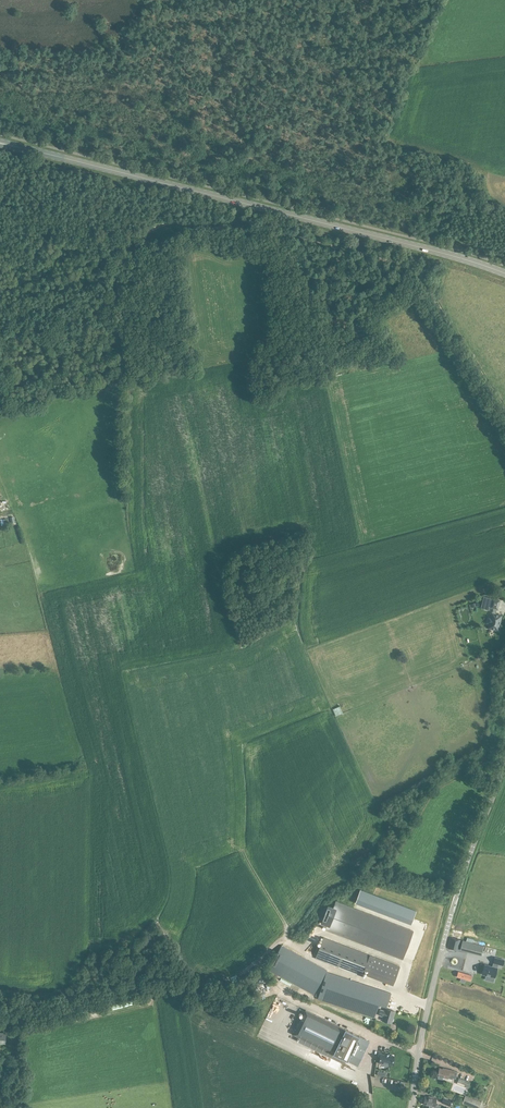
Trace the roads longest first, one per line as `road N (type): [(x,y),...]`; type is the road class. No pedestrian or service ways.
road 1 (track): [(0,328),(161,224),(251,223),(365,252),(422,277),(504,408)]
road 2 (primary): [(504,274),(35,152)]
road 3 (track): [(419,1052),(275,992),(246,1002),(145,986),(0,1007)]
road 4 (unclassified): [(411,1107),(428,995),(504,766)]

